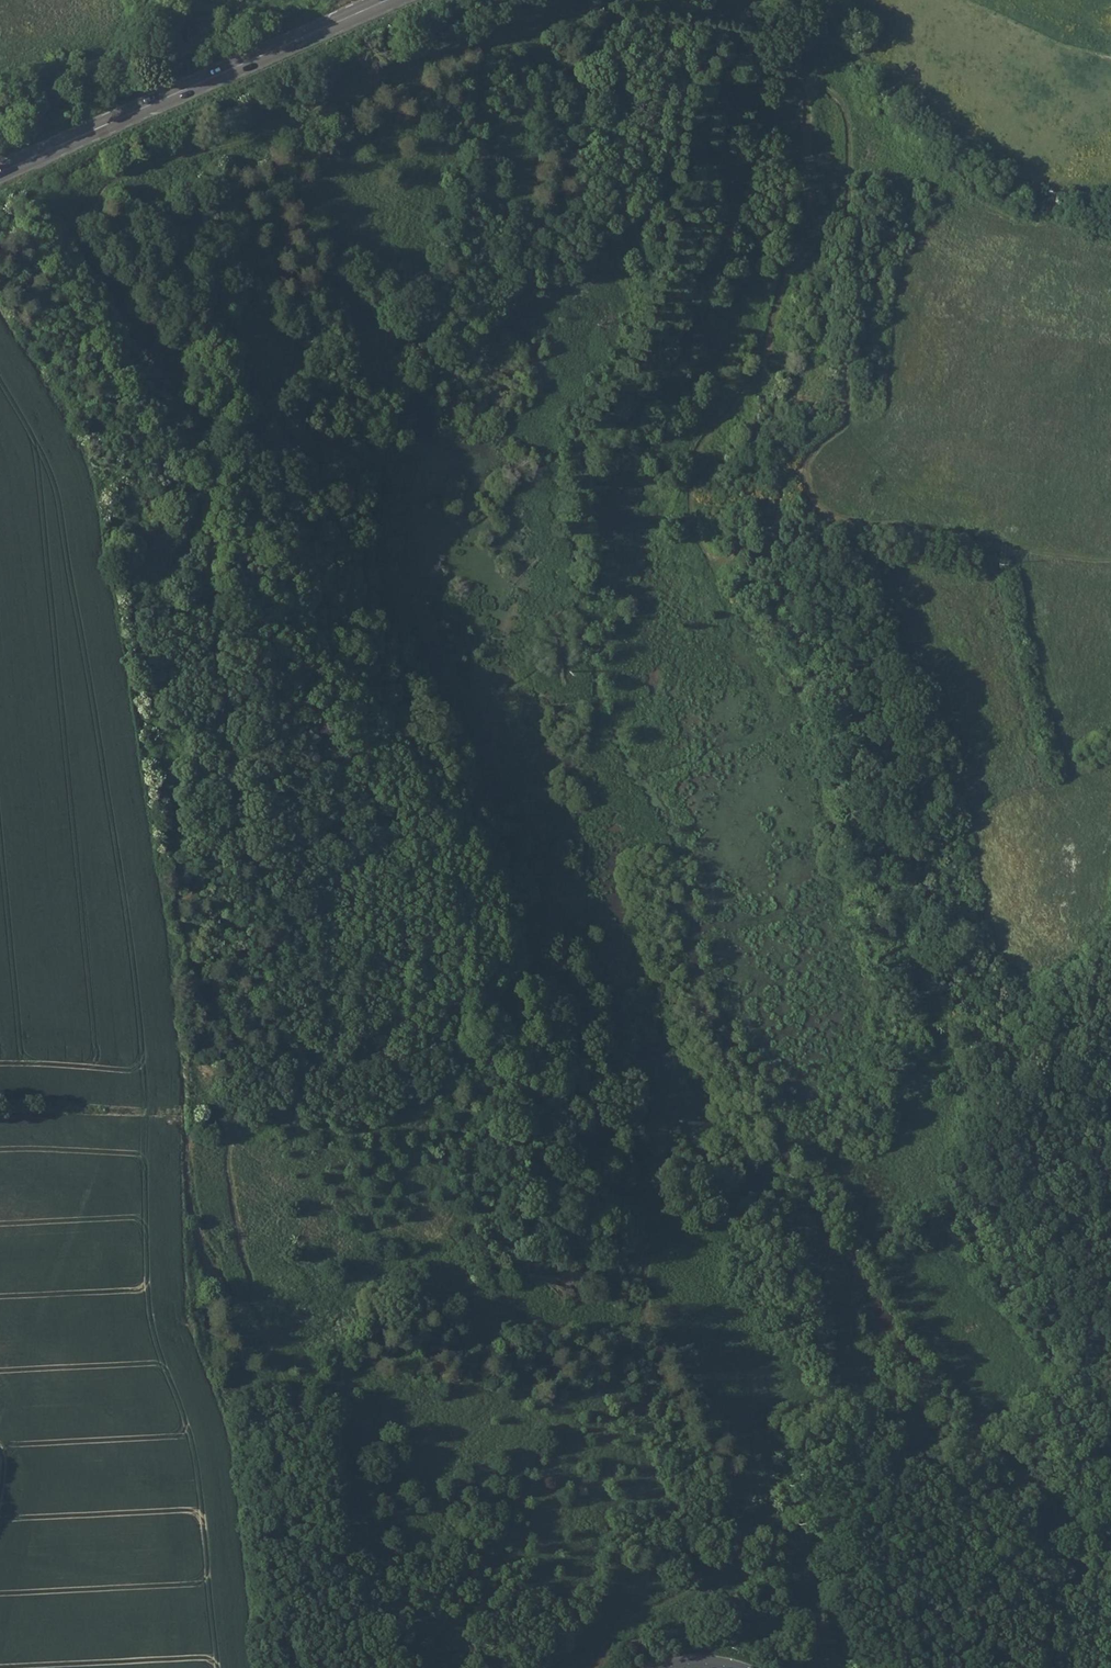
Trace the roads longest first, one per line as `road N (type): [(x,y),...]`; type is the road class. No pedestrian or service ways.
road 1 (primary): [(0,174),(382,0)]
road 2 (track): [(831,1667),(757,1566)]

